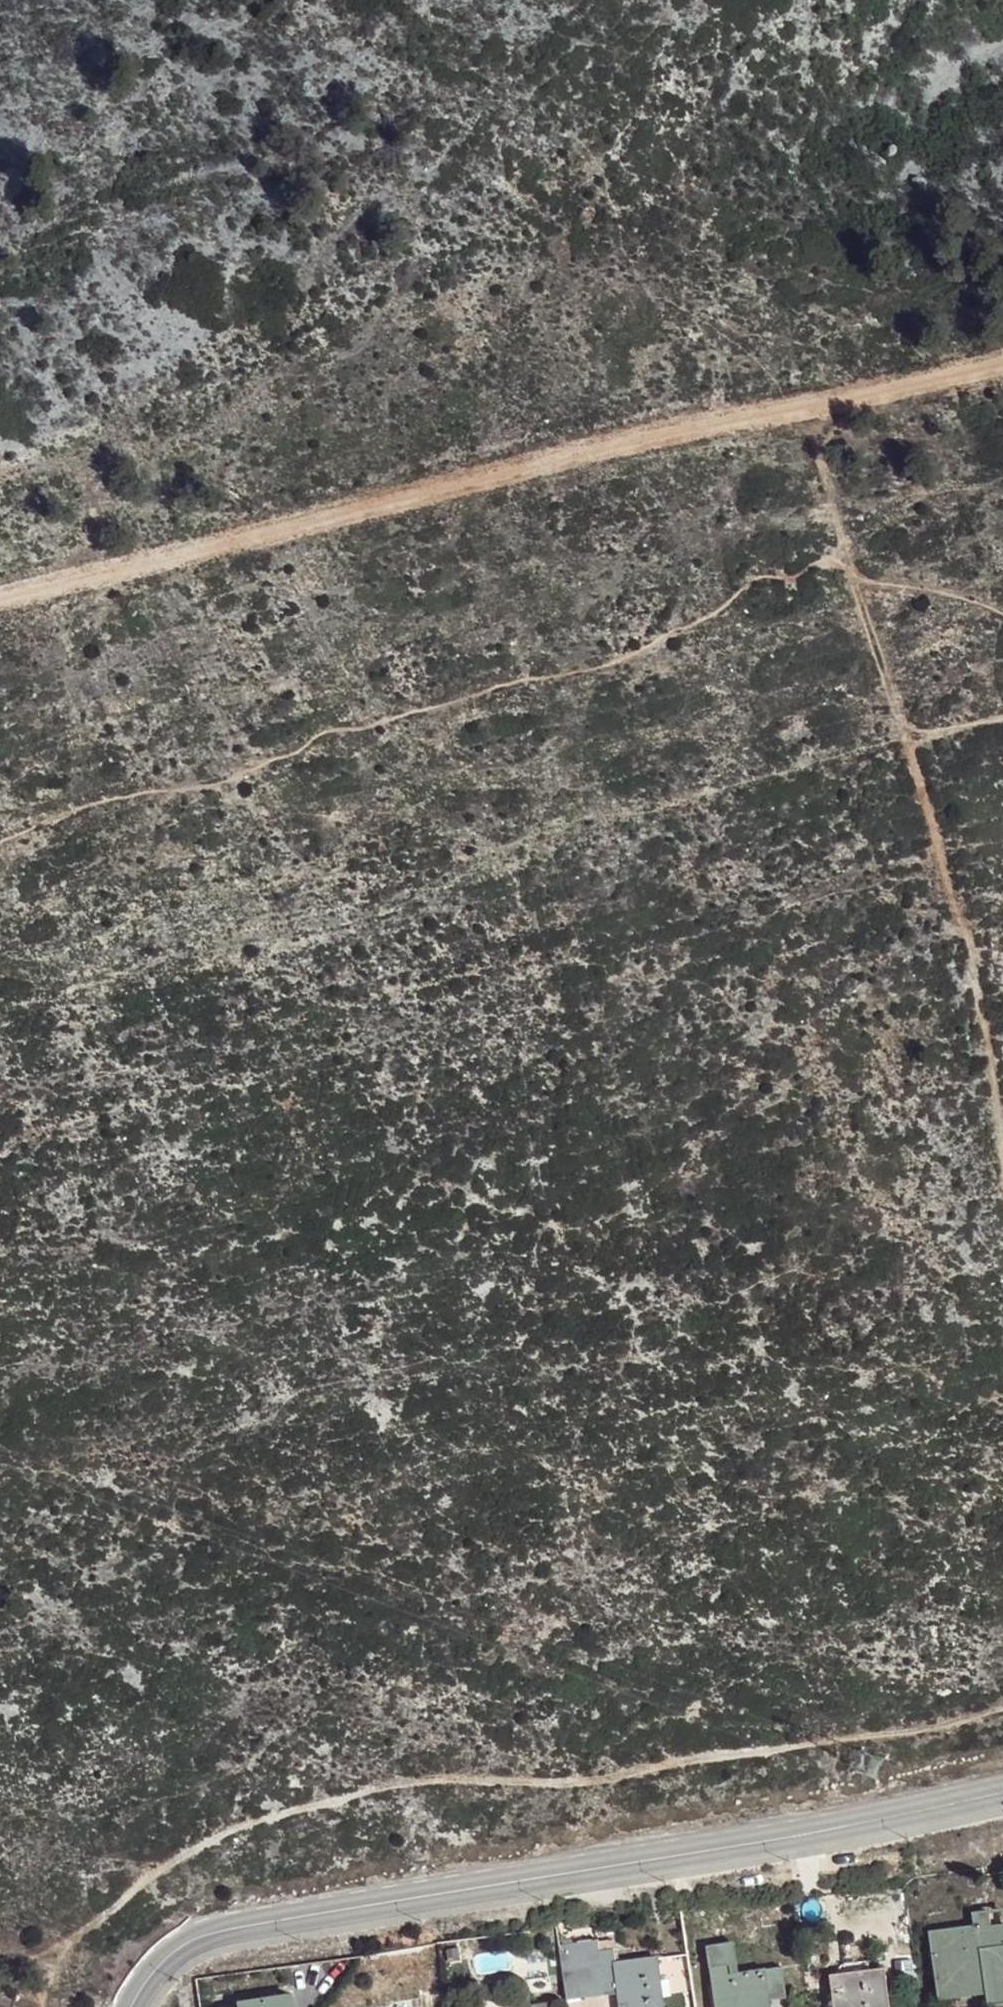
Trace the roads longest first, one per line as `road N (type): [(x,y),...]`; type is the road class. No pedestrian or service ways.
road 1 (residential): [(1002,1792),(840,1829),(216,1932),(146,1978),(129,2006)]

